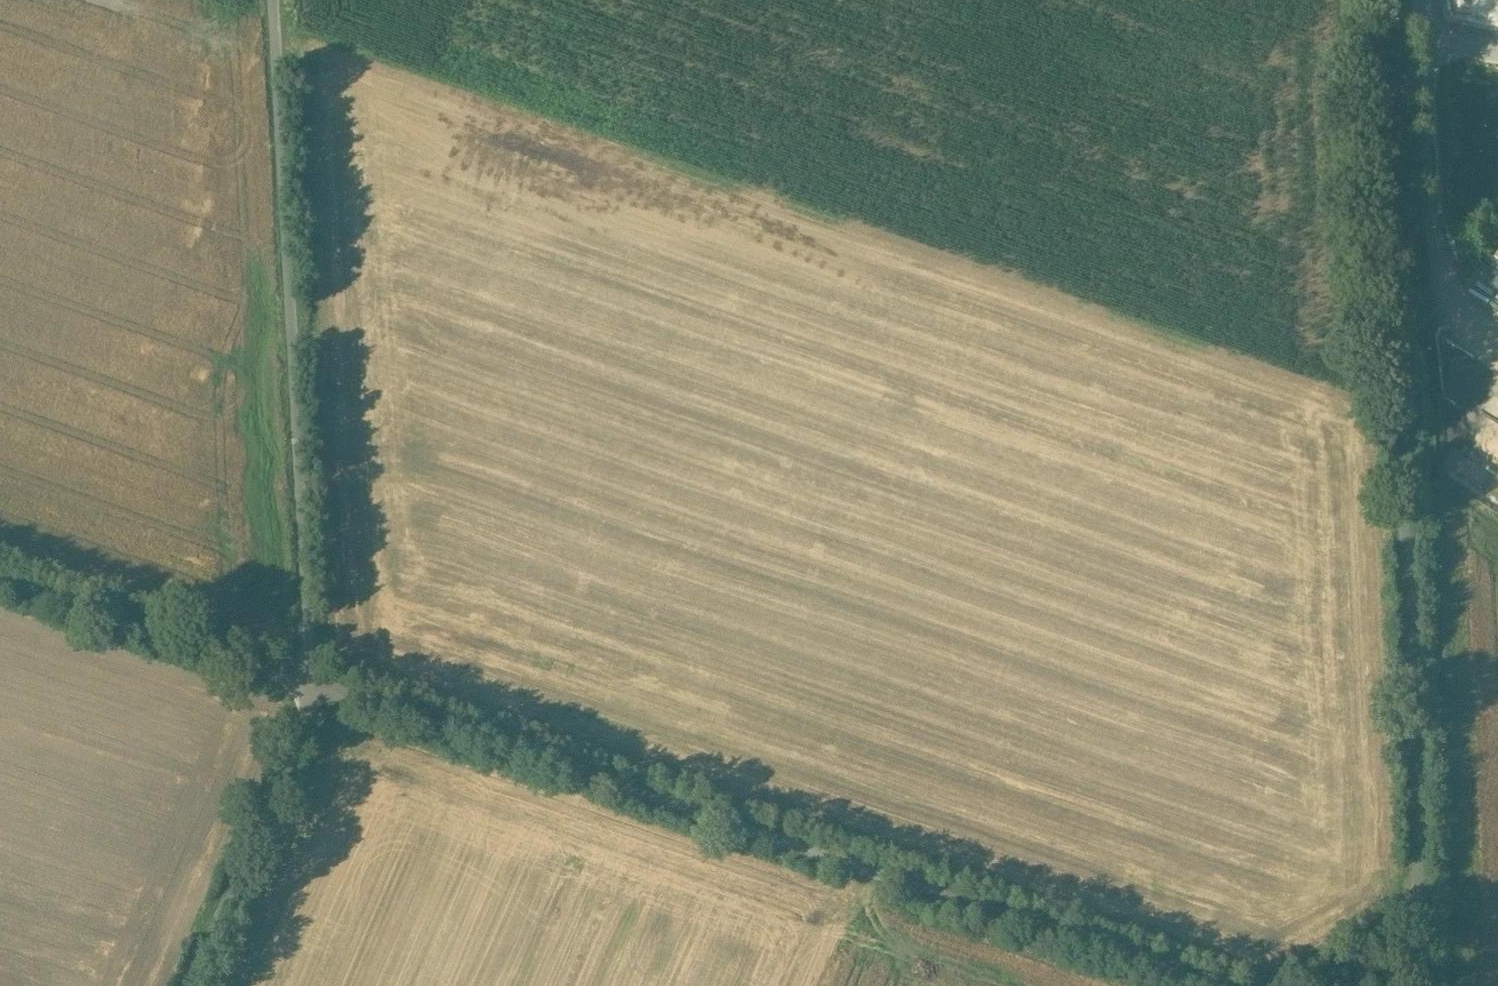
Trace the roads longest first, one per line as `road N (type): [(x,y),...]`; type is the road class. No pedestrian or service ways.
road 1 (unclassified): [(1376,0),(1421,985)]
road 2 (unclassified): [(303,680),(1211,985)]
road 3 (unclassified): [(271,0),(303,680)]
road 4 (unclassified): [(303,680),(303,712),(186,985)]
road 5 (unclassified): [(0,582),(303,680)]

